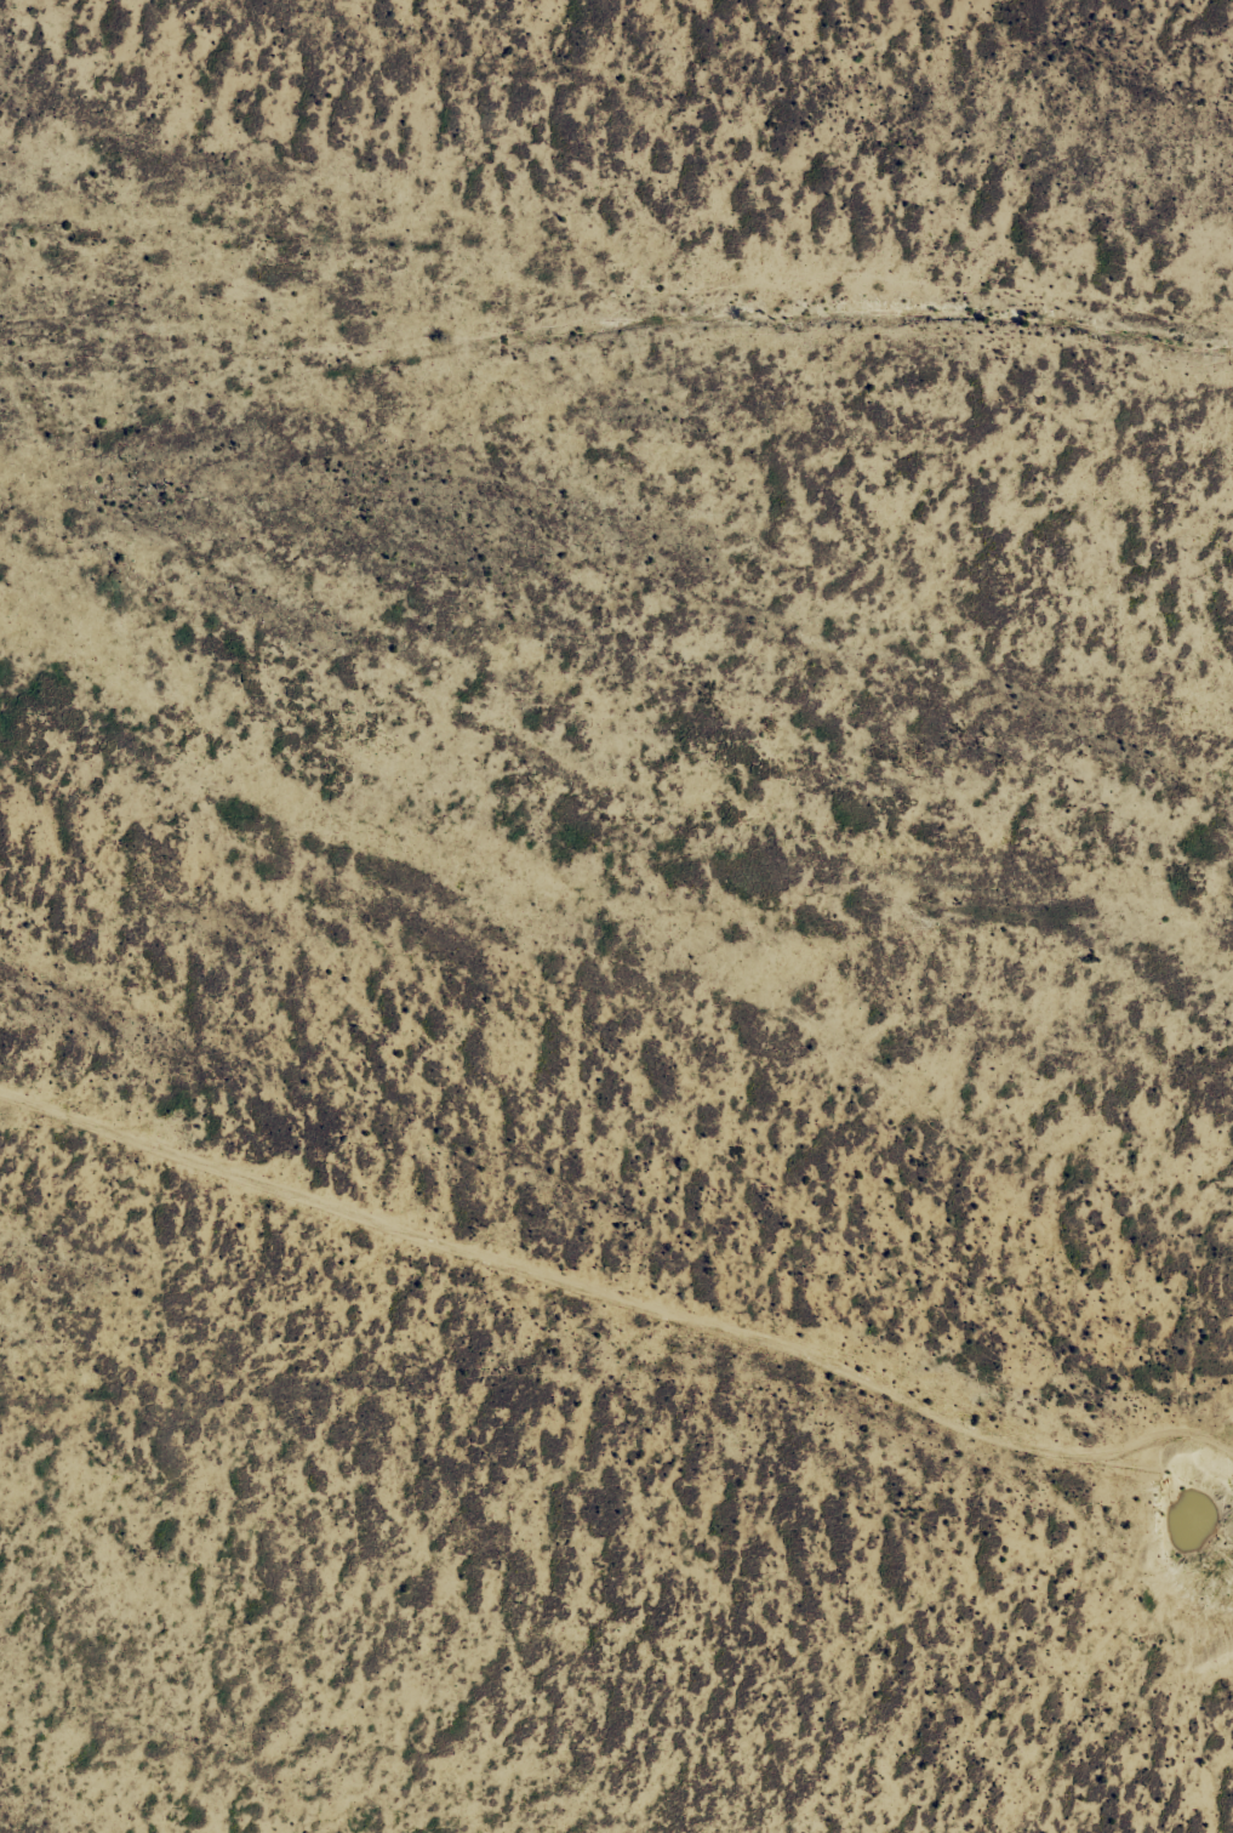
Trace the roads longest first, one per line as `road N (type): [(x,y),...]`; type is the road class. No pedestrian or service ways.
road 1 (track): [(1232,1545),(0,1128)]

